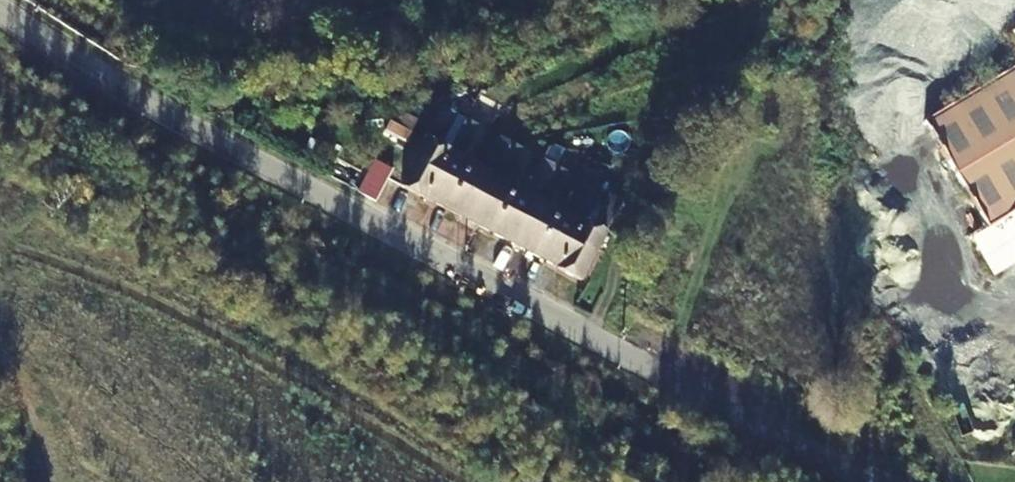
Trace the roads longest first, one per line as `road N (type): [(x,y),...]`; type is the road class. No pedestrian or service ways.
road 1 (unclassified): [(0,12),(112,83),(876,481)]

